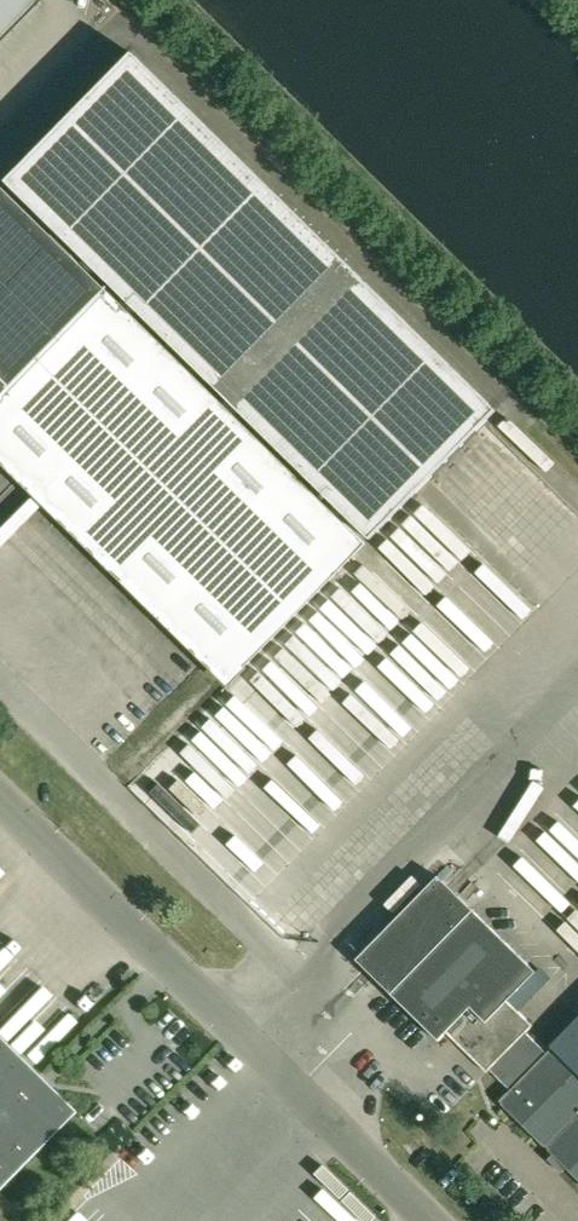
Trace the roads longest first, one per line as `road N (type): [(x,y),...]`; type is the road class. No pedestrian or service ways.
road 1 (track): [(577,442),(128,0)]
road 2 (unclassified): [(426,1220),(0,801)]

